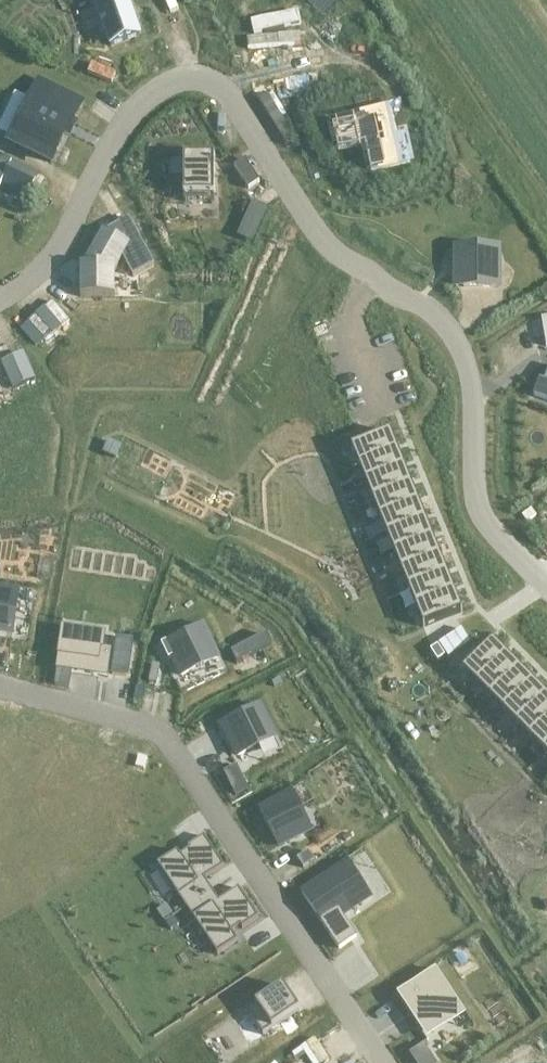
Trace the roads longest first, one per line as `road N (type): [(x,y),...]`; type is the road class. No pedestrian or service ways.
road 1 (residential): [(546,576),(479,501),(470,368),(423,300),(336,245),(221,89),(196,76),(165,81),(118,122),(30,278),(0,293)]
road 2 (residential): [(0,681),(142,717),(167,737),(383,1062)]

